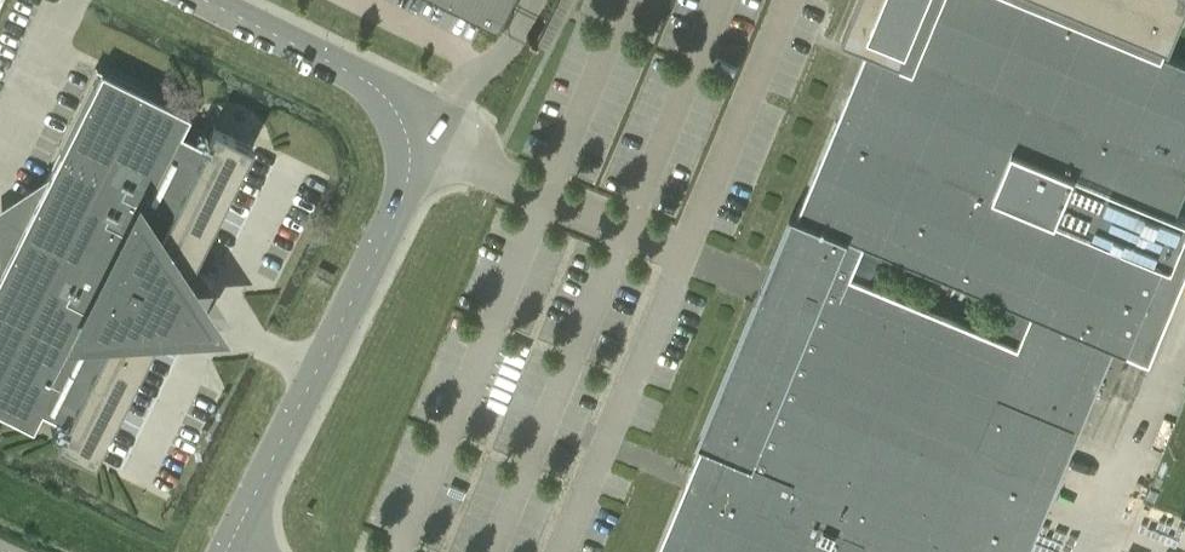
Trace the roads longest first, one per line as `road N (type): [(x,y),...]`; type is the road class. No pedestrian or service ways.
road 1 (unclassified): [(205,0),(357,75),(387,98),(405,126),(411,160),(397,206),(224,551)]

